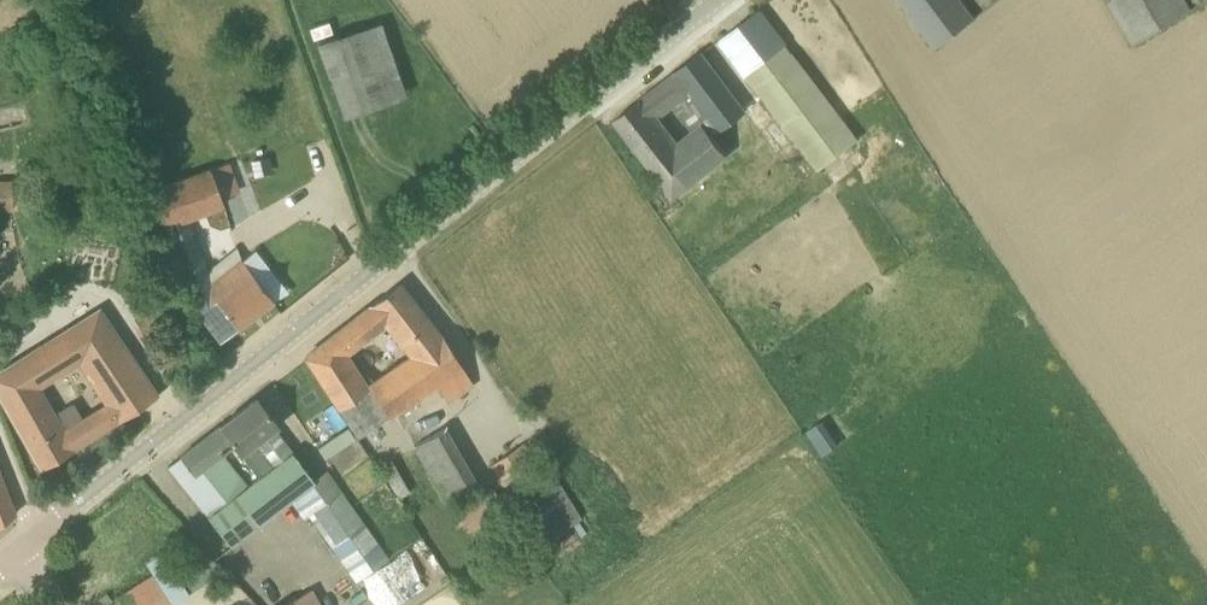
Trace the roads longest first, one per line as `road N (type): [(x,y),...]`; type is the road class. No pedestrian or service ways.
road 1 (unclassified): [(13,550),(718,0)]

